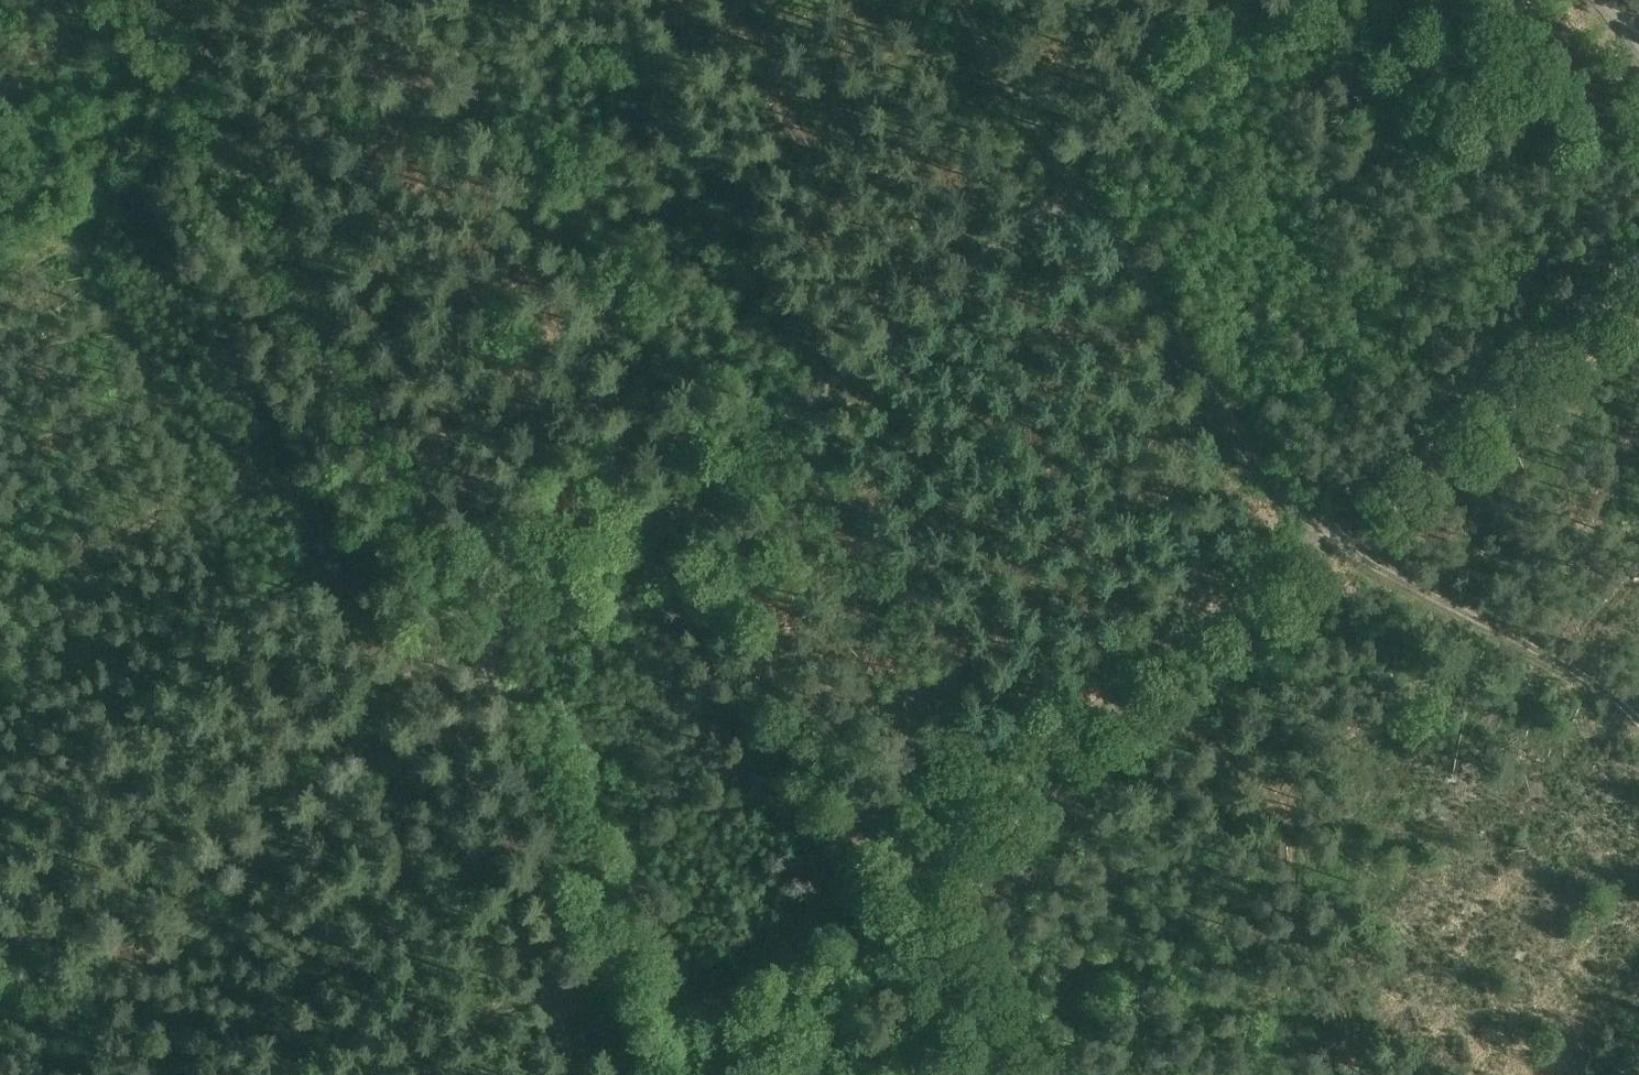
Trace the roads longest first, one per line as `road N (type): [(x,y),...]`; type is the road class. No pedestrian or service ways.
road 1 (track): [(0,958),(477,645),(687,493),(1074,179)]
road 2 (unclassified): [(648,1074),(560,803),(298,296),(131,0)]
road 3 (track): [(1010,1074),(911,905),(900,868),(1326,534),(1638,275)]
road 4 (track): [(1638,722),(1604,687),(1342,545),(1286,500),(957,0)]
road 5 (track): [(0,274),(26,256),(59,249),(97,260),(122,317),(195,408)]

